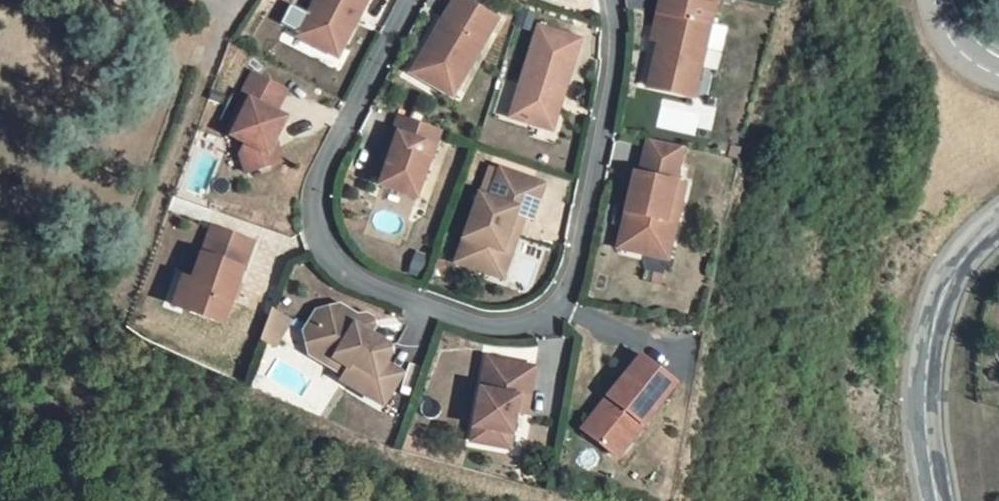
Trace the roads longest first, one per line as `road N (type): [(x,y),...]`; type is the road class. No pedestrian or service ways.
road 1 (residential): [(411,0),(326,170),(318,208),(325,242),(334,268),(367,291),(489,332),(519,330),(549,316),(569,289),(615,62),(611,0)]
road 2 (residential): [(998,235),(962,295),(954,411),(963,500)]

